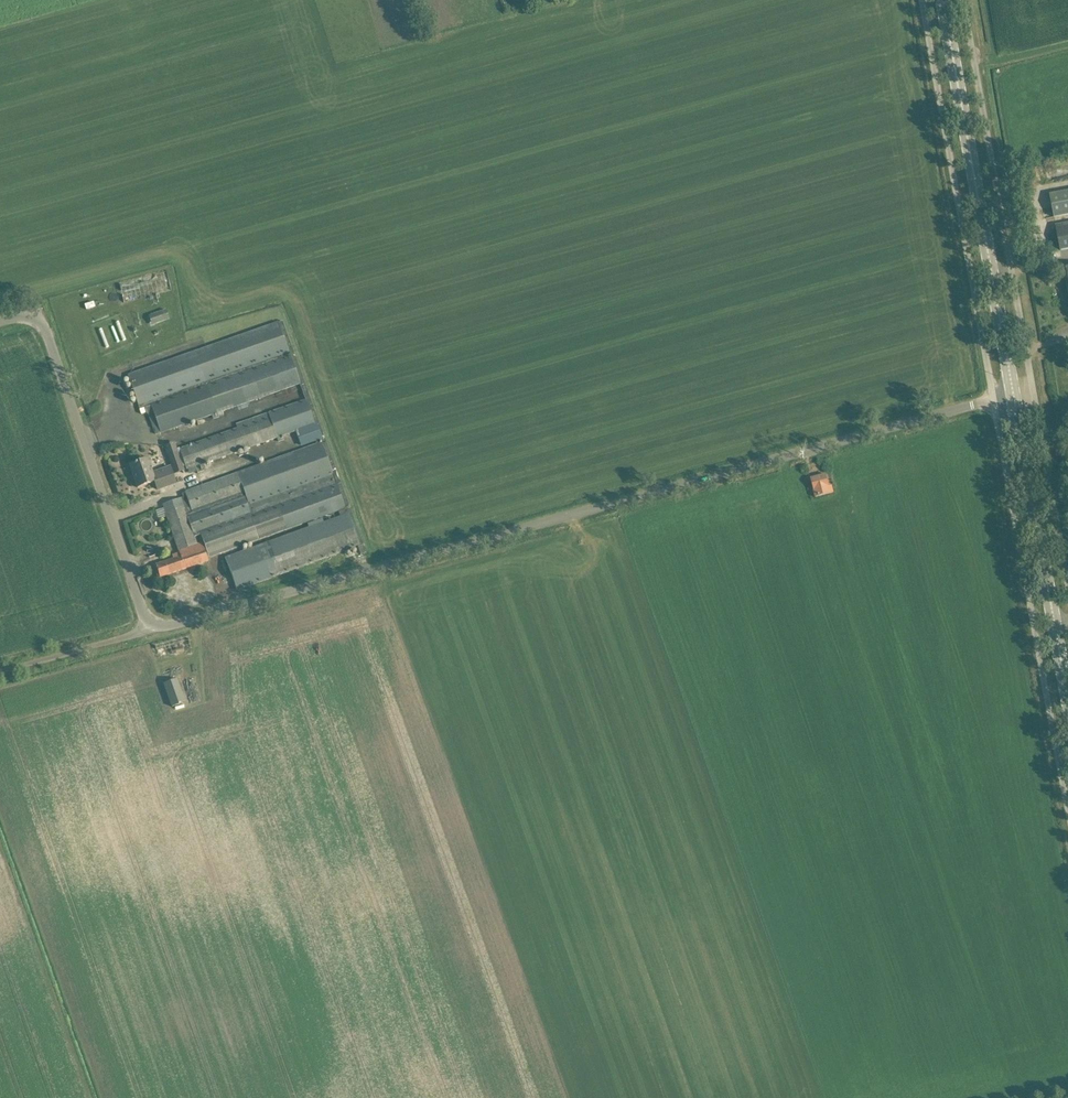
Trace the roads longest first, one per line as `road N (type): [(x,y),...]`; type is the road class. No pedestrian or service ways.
road 1 (unclassified): [(0,324),(31,318),(47,335),(139,608),(162,625),(994,401)]
road 2 (unclassified): [(1067,807),(994,401)]
road 3 (unclassified): [(994,401),(921,0)]
road 4 (primary): [(1014,397),(943,0)]
road 5 (unclassified): [(1034,393),(964,0)]
road 6 (primary): [(1067,705),(1014,397)]
road 7 (unclassified): [(1067,581),(1034,393)]

